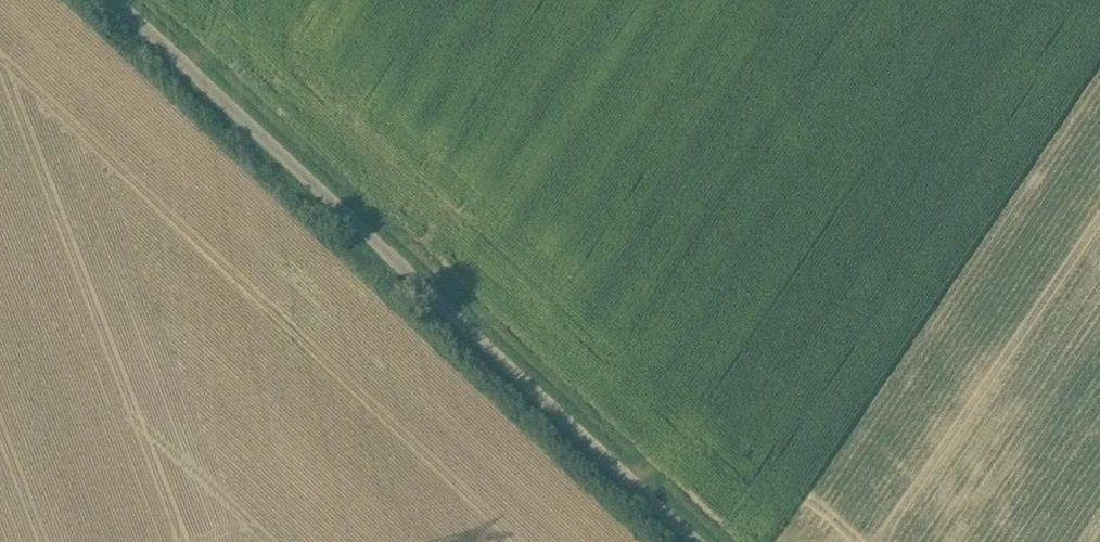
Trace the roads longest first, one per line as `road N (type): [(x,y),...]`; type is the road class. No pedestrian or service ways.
road 1 (unclassified): [(110,0),(691,541)]

